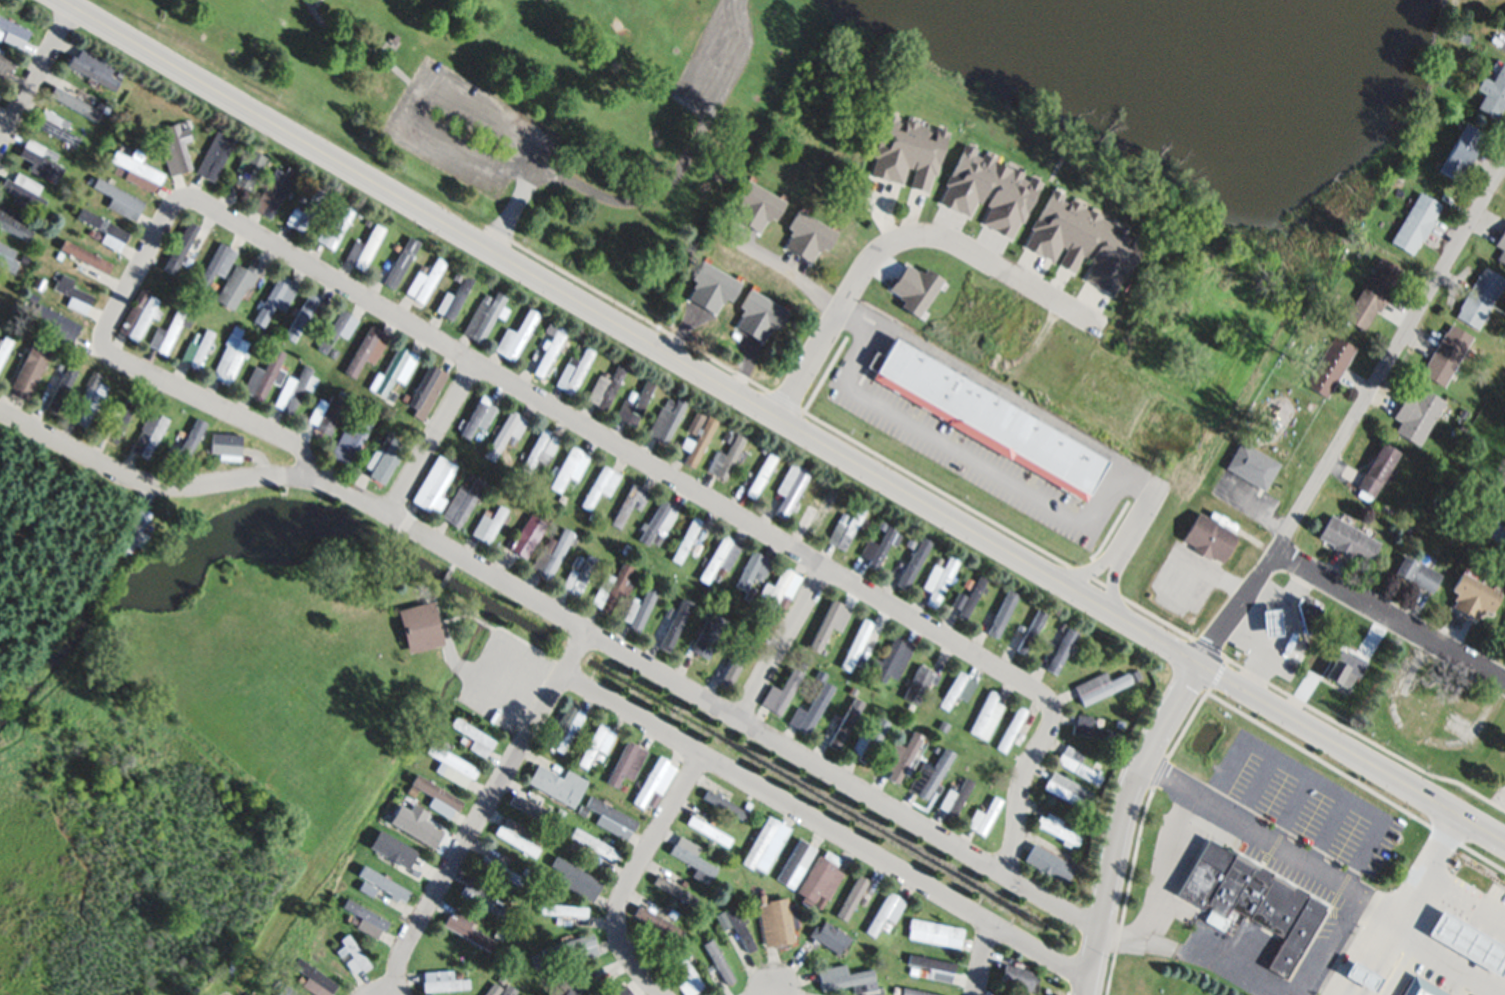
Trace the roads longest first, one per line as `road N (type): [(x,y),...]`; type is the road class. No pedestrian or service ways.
road 1 (residential): [(1005,875),(1027,766),(1051,723),(1051,703),(1040,691),(224,215),(180,201),(108,329),(109,352),(296,447),(307,460),(307,479)]
road 2 (primary): [(1193,660),(64,0)]
road 3 (residential): [(1102,926),(389,515)]
road 4 (residential): [(565,673),(1034,950),(1092,975)]
road 5 (residential): [(1193,660),(1269,551),(1504,163)]
road 6 (residential): [(768,412),(865,252),(888,237),(938,237),(1101,329)]
road 7 (residential): [(389,515),(295,476),(150,483),(0,411)]
road 8 (residential): [(400,994),(398,964),(420,919),(589,632)]
road 9 (primary): [(1193,660),(1504,840)]
road 10 (residential): [(1088,994),(1134,785),(1193,660)]
road 11 (residential): [(663,994),(620,940),(618,916),(623,892),(703,756)]
road 12 (residential): [(1504,681),(1269,551)]
road 13 (residential): [(739,721),(826,568)]
road 14 (residential): [(389,515),(476,364)]
road 15 (residential): [(0,144),(76,7)]
road 16 (residential): [(1113,615),(1116,556),(1060,583)]

